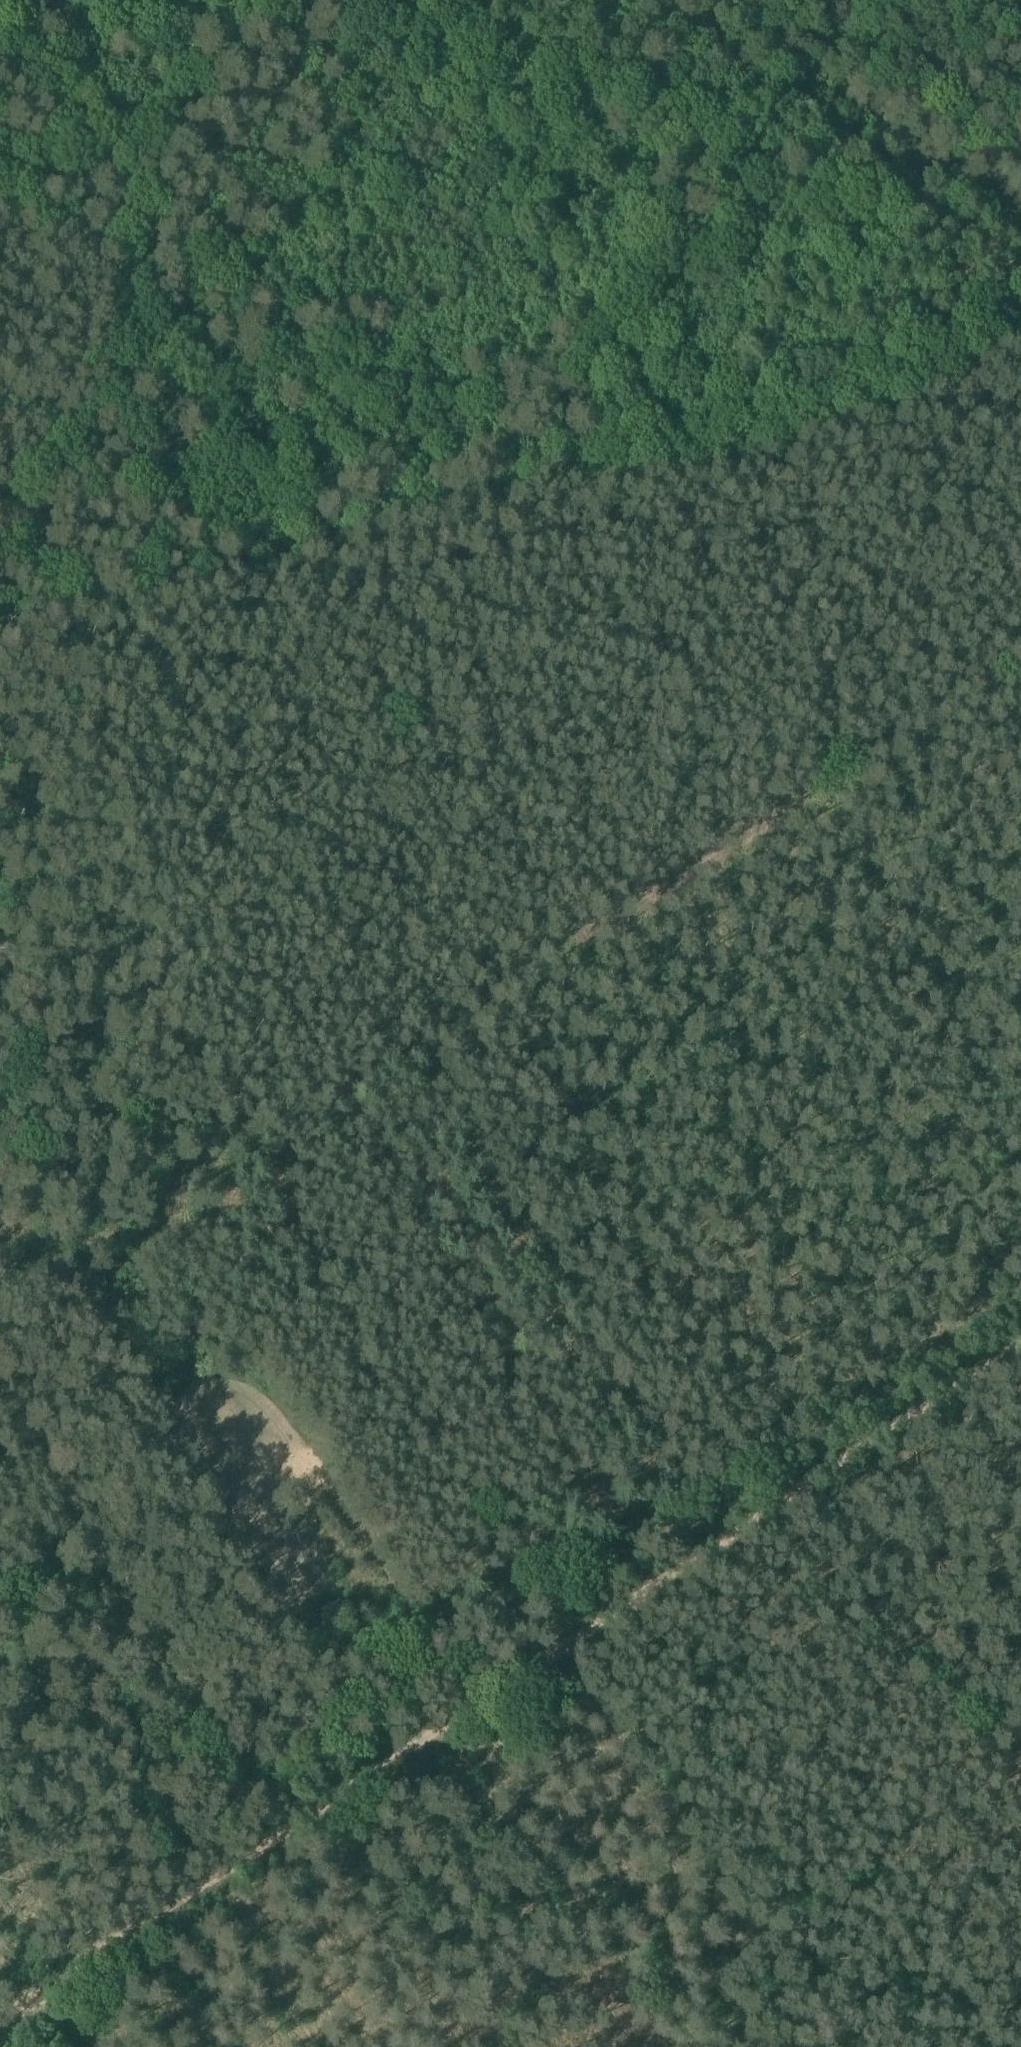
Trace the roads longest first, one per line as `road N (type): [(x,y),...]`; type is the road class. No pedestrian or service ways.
road 1 (track): [(0,2016),(1020,1344)]
road 2 (track): [(1020,279),(669,0)]

